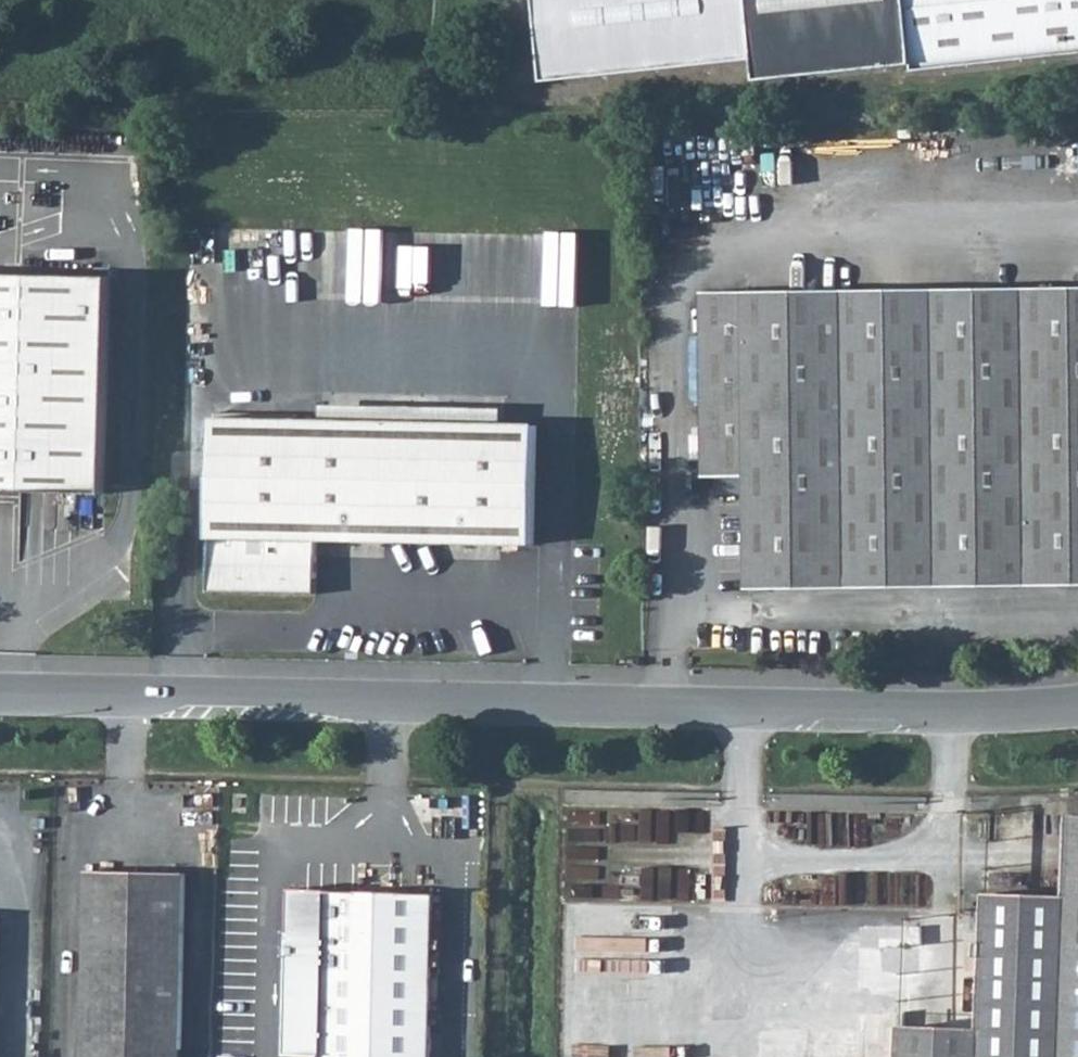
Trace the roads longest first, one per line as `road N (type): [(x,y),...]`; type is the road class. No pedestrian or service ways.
road 1 (residential): [(0,692),(1077,705)]

